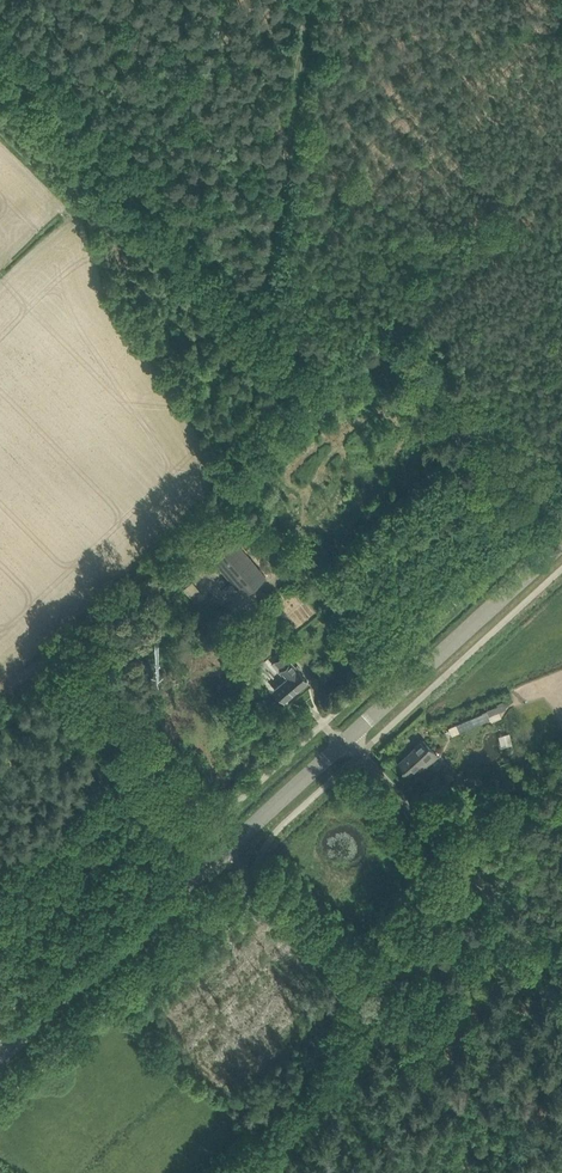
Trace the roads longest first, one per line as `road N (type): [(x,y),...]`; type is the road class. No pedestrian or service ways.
road 1 (track): [(0,55),(335,387),(232,485)]
road 2 (unclassified): [(231,846),(49,647),(232,485)]
road 3 (secondary): [(0,1057),(231,846)]
road 4 (secondary): [(348,739),(561,542)]
road 5 (secondary): [(231,846),(348,739)]
road 6 (unclassified): [(451,851),(348,739)]

